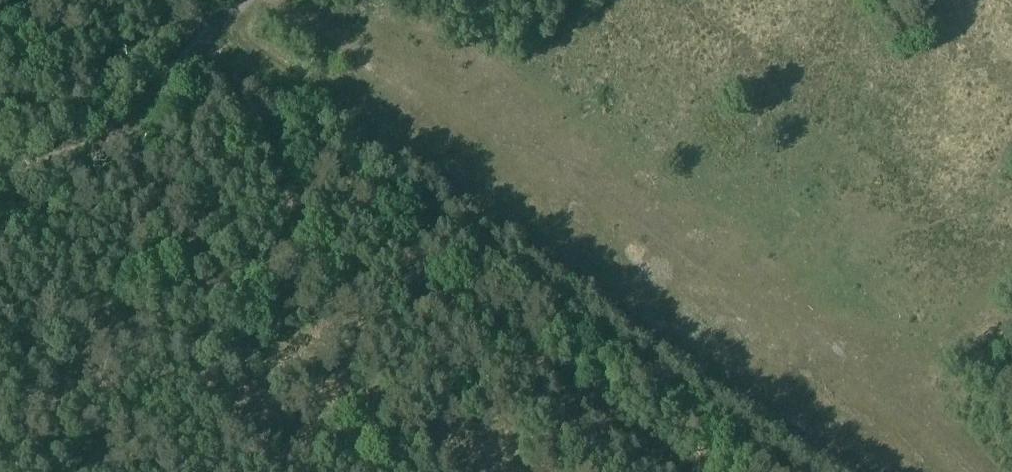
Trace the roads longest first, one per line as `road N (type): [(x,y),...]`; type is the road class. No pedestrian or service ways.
road 1 (track): [(0,168),(62,162),(115,131),(241,0)]

